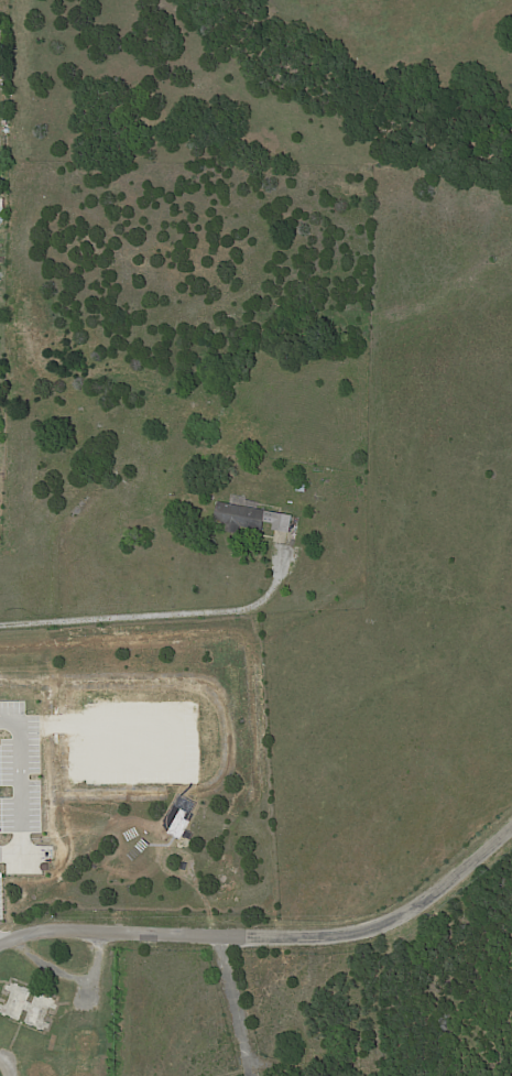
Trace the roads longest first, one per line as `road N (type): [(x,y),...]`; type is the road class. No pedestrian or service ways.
road 1 (residential): [(0,946),(67,927),(331,931),(379,922),(423,898),(511,817)]

